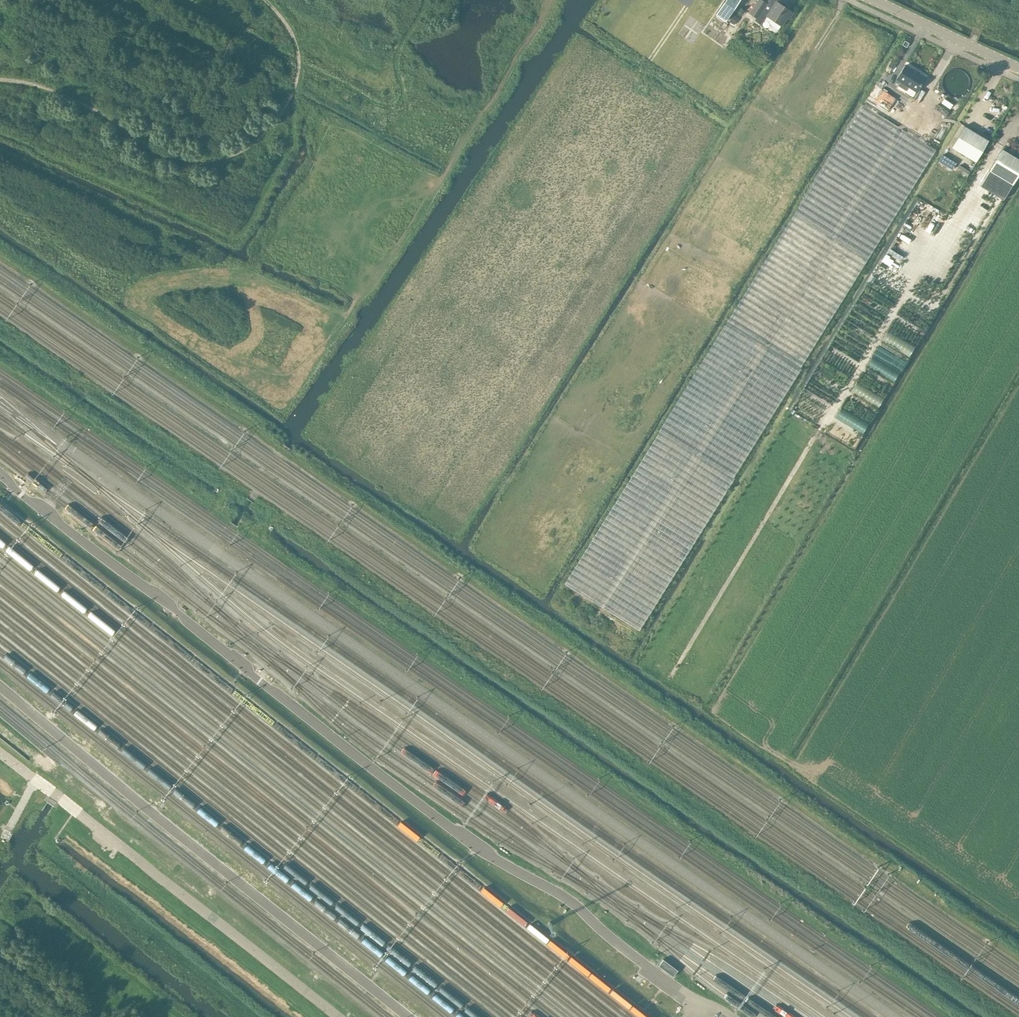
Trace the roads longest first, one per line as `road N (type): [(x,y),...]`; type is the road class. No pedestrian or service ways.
road 1 (secondary): [(1018,68),(876,0)]

